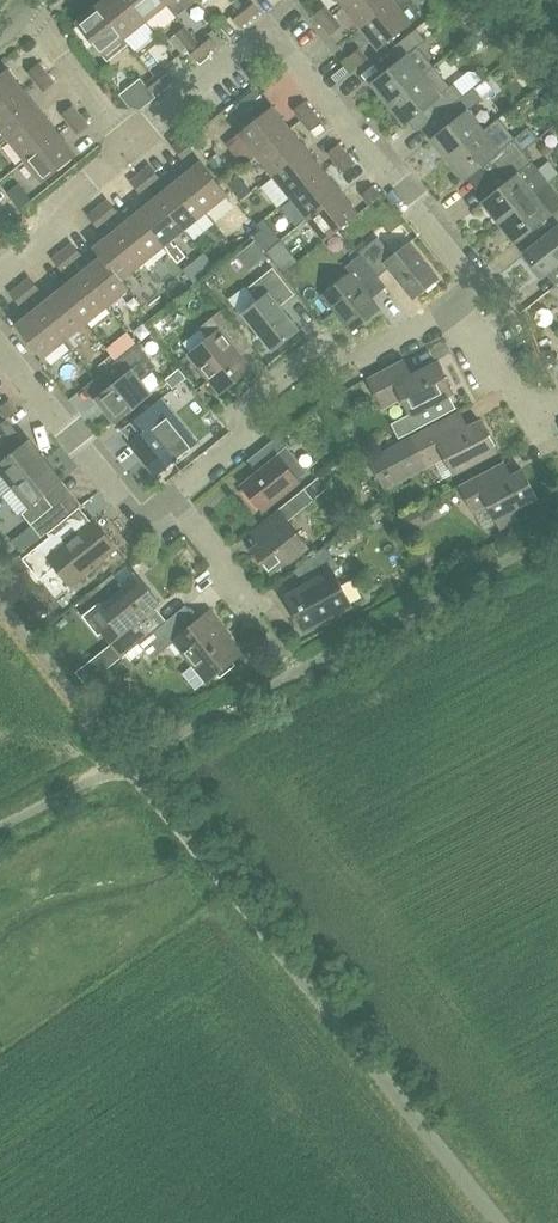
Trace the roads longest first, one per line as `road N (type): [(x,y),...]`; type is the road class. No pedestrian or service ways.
road 1 (unclassified): [(498,1222),(0,606)]
road 2 (residential): [(455,306),(475,289),(282,39),(265,38),(126,144)]
road 3 (residential): [(173,497),(244,443),(250,408),(320,353),(345,361),(371,354),(455,306)]
road 4 (residential): [(173,497),(152,513),(132,512),(0,348)]
road 5 (residential): [(173,497),(289,660)]
road 6 (residential): [(0,277),(49,239),(126,144)]
road 7 (residential): [(126,144),(32,11)]
road 8 (residential): [(455,306),(512,385),(540,405)]

